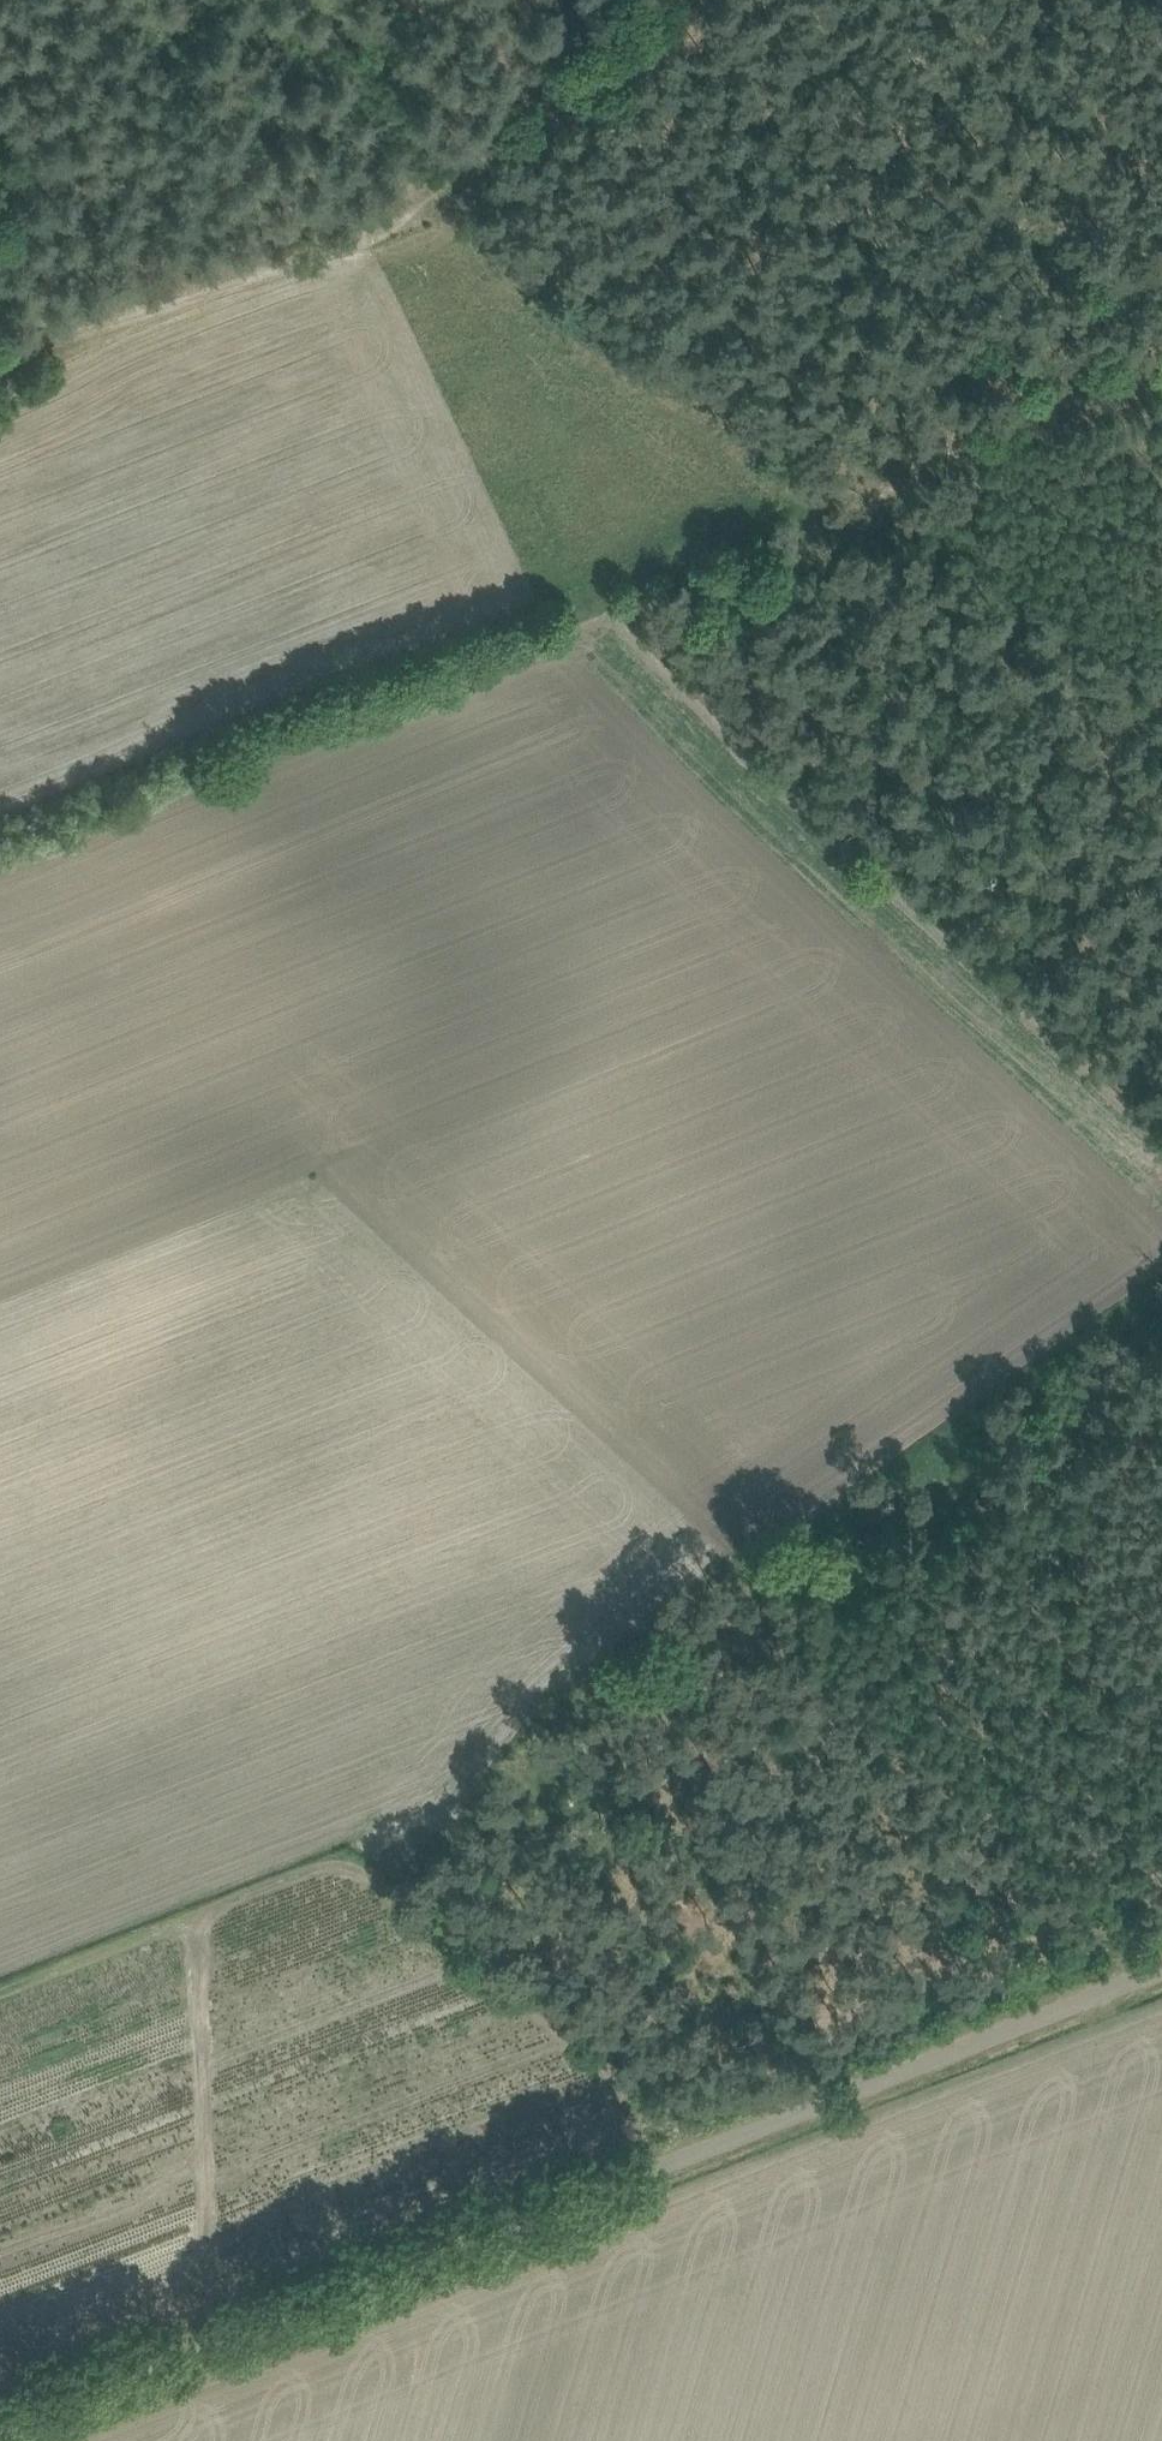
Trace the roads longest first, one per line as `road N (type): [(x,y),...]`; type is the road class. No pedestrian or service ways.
road 1 (unclassified): [(0,2410),(1161,1970)]

